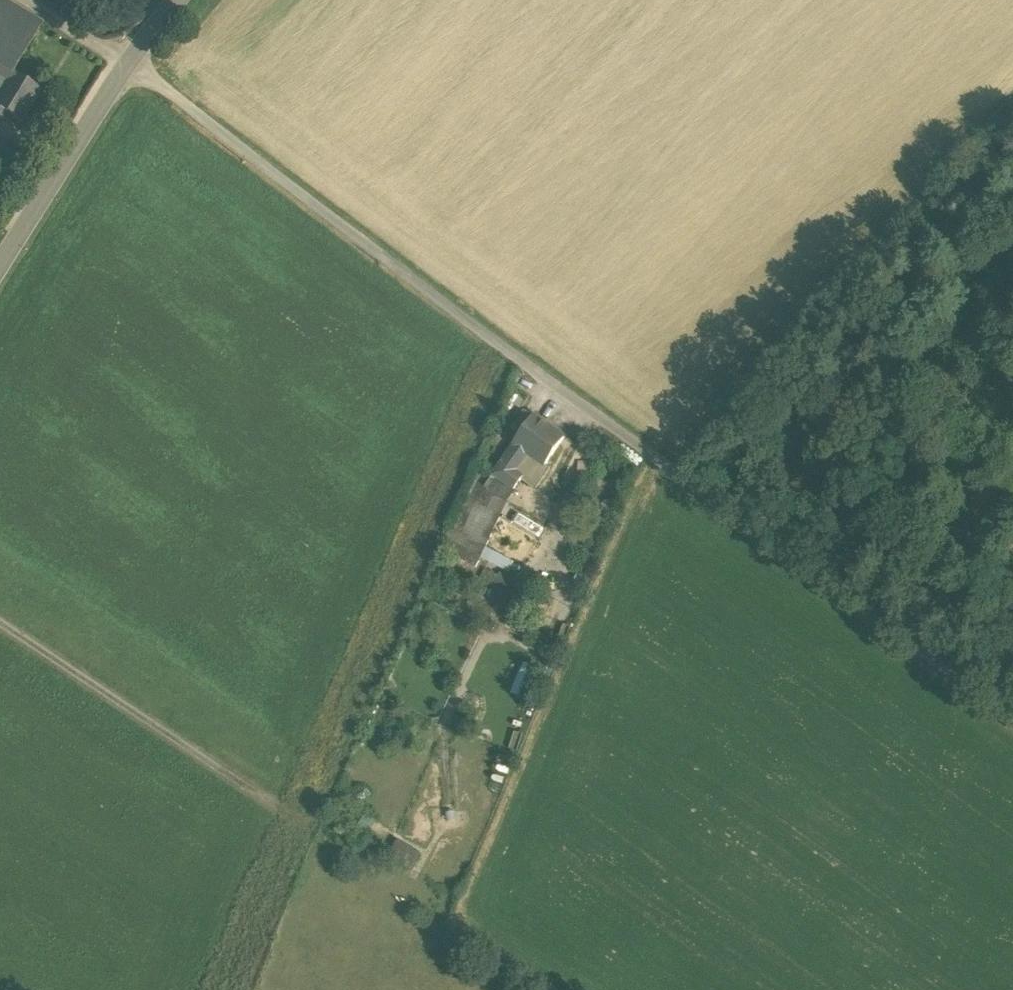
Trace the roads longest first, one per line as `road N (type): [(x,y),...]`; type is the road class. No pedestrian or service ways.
road 1 (secondary): [(179,0),(123,57),(0,259)]

